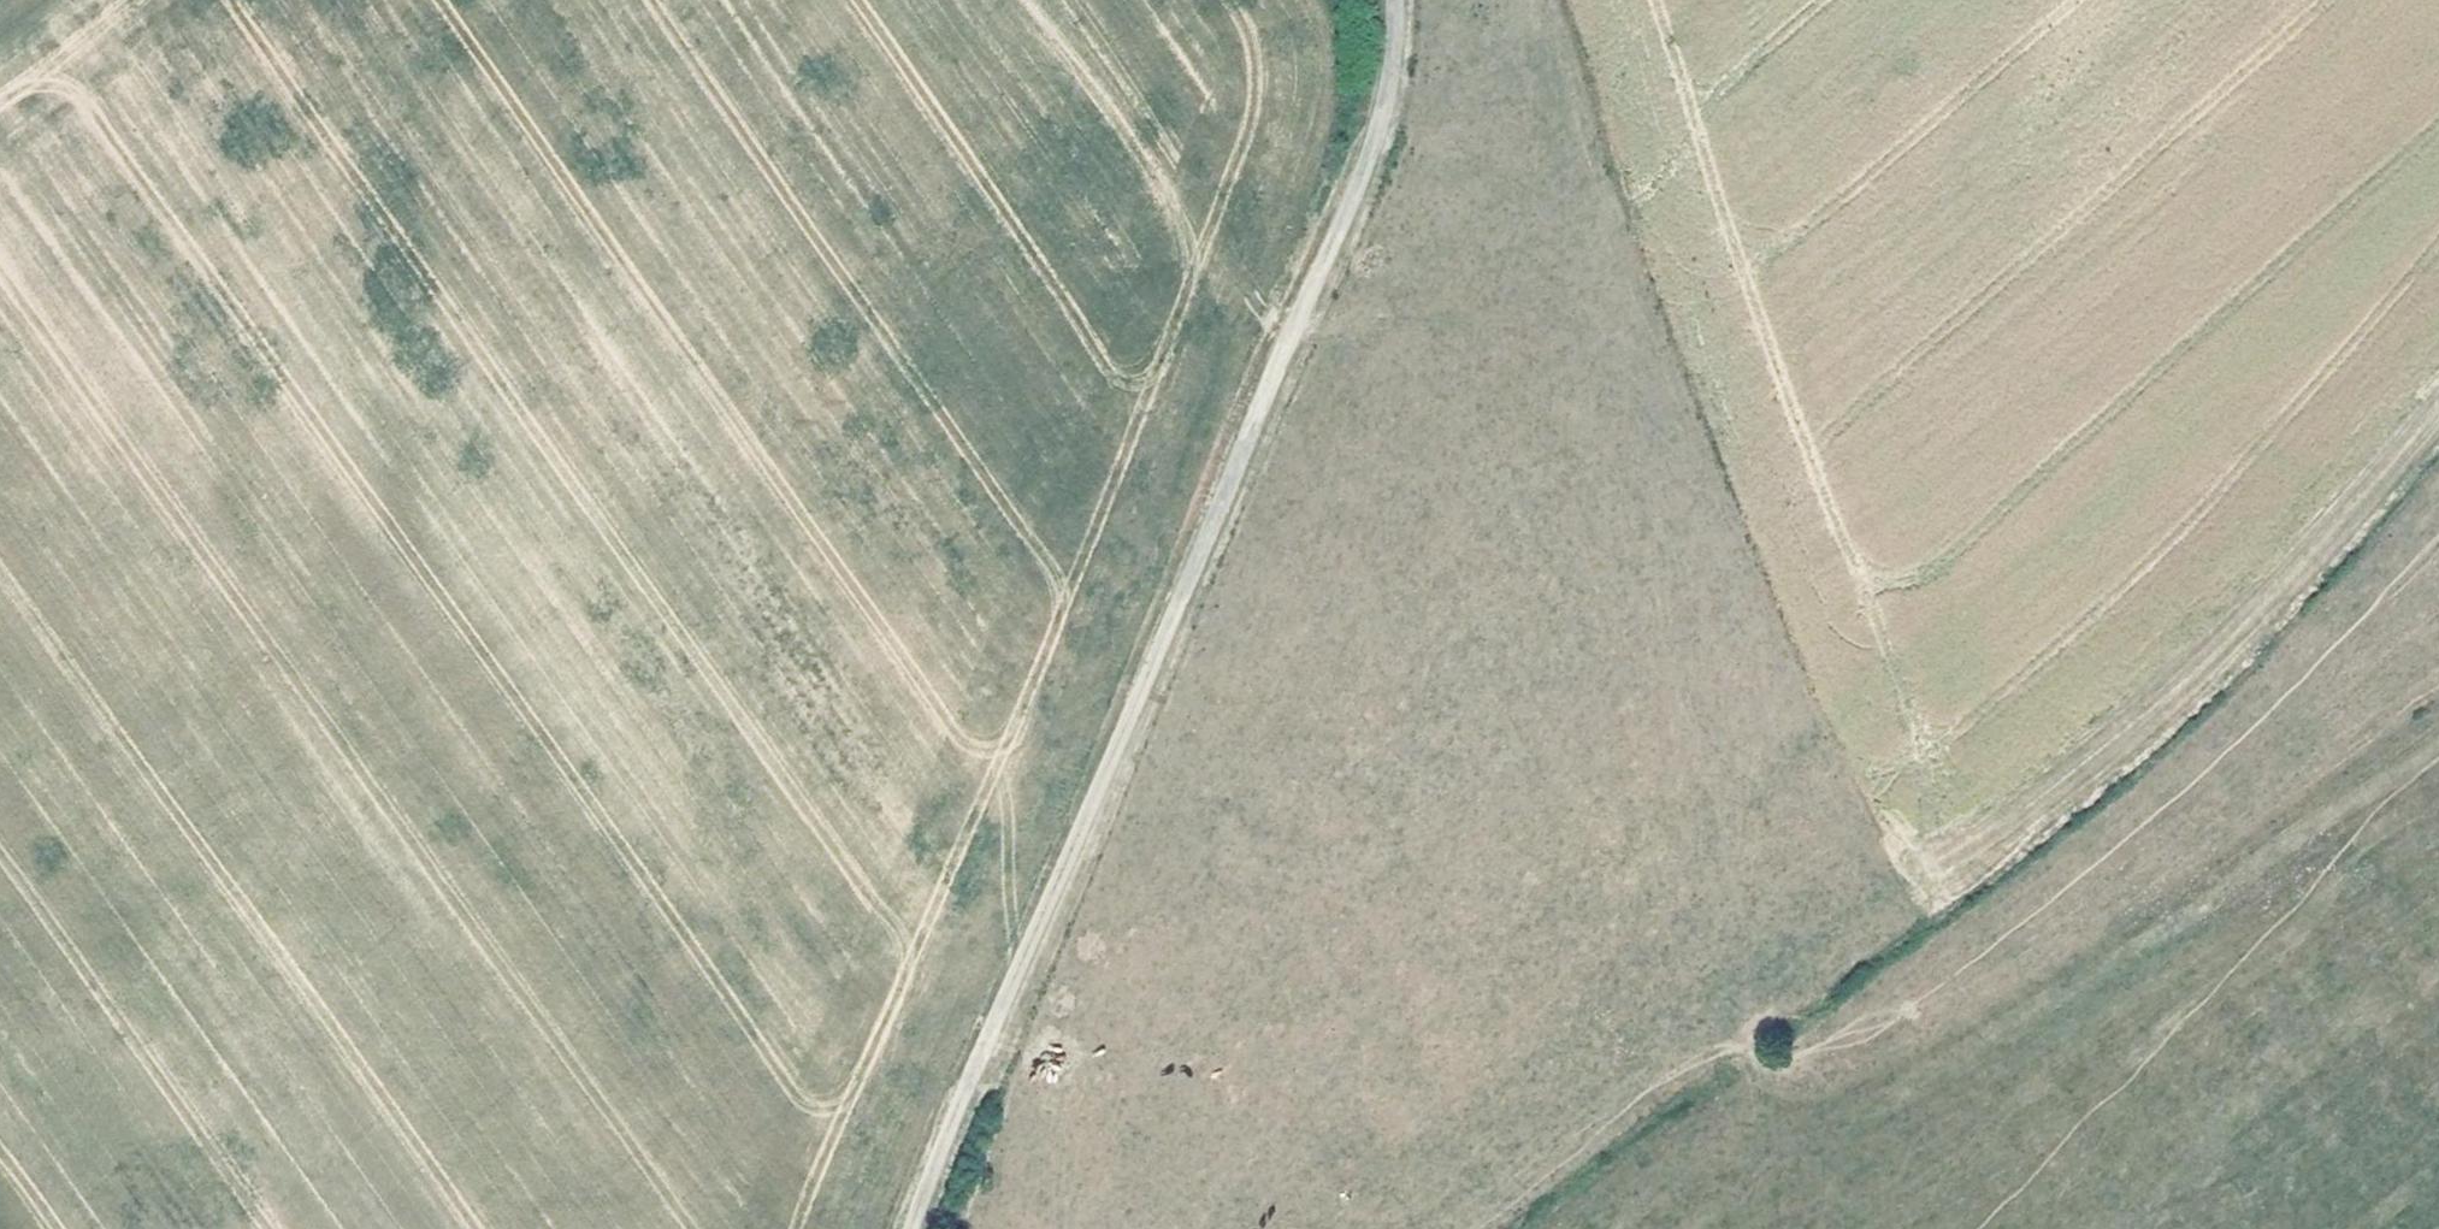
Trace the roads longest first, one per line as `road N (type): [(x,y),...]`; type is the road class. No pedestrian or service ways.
road 1 (track): [(916,1228),(976,1062),(1374,150),(1392,78),(1390,0)]

